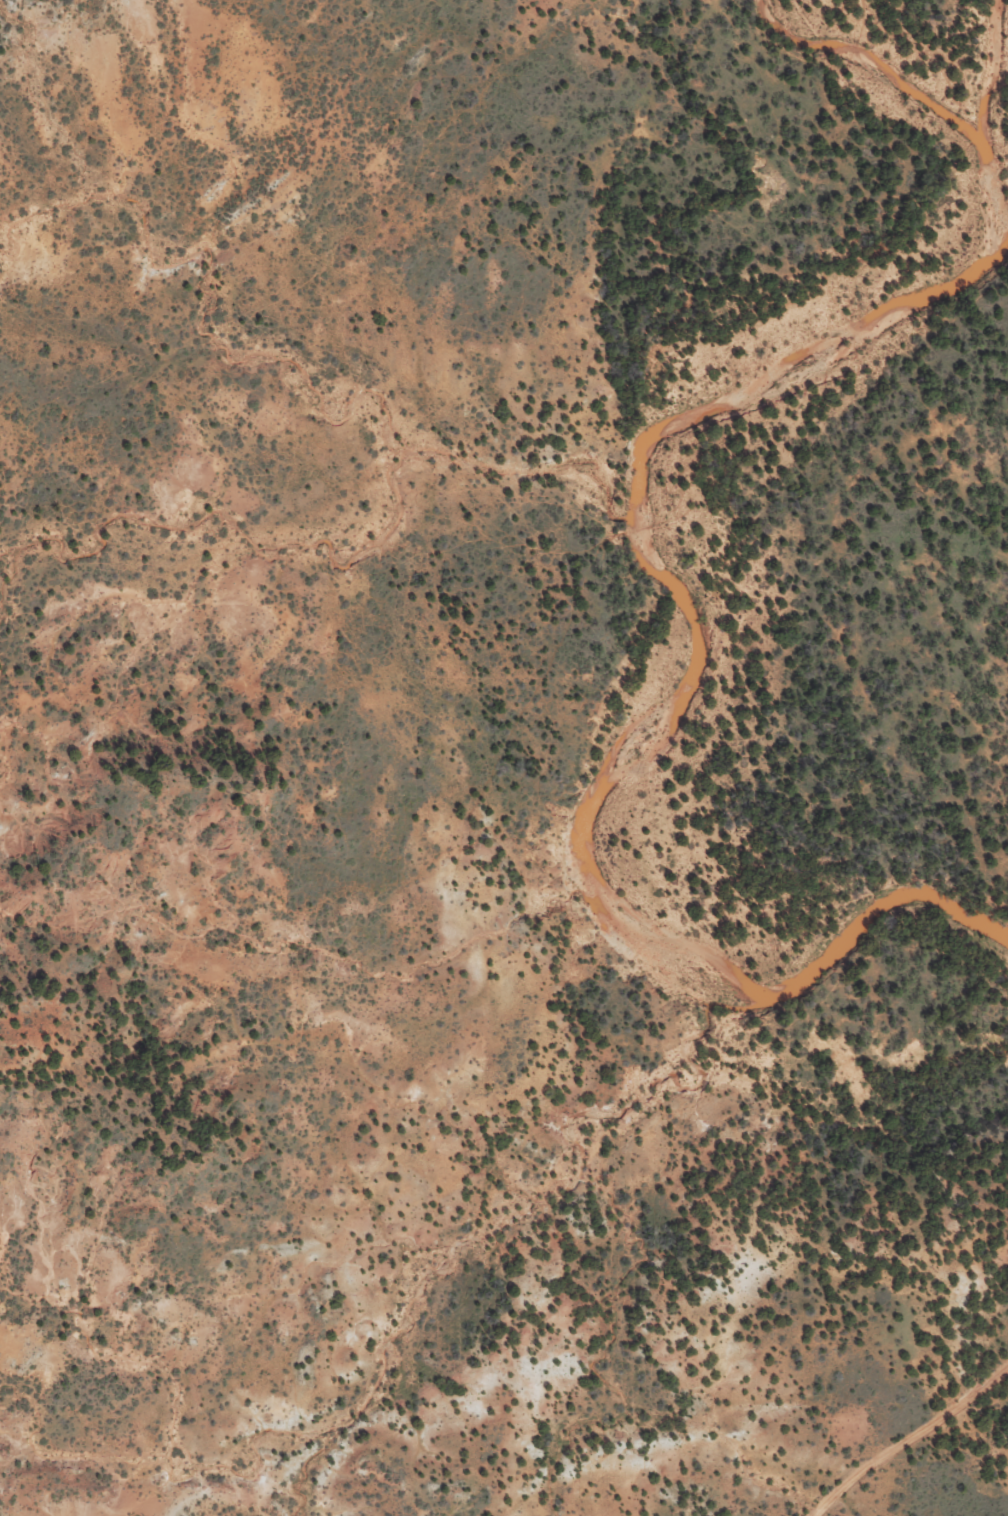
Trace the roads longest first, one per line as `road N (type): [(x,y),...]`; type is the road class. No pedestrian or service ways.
road 1 (residential): [(1007,1283),(999,1320),(933,1392),(805,1474),(765,1515)]

